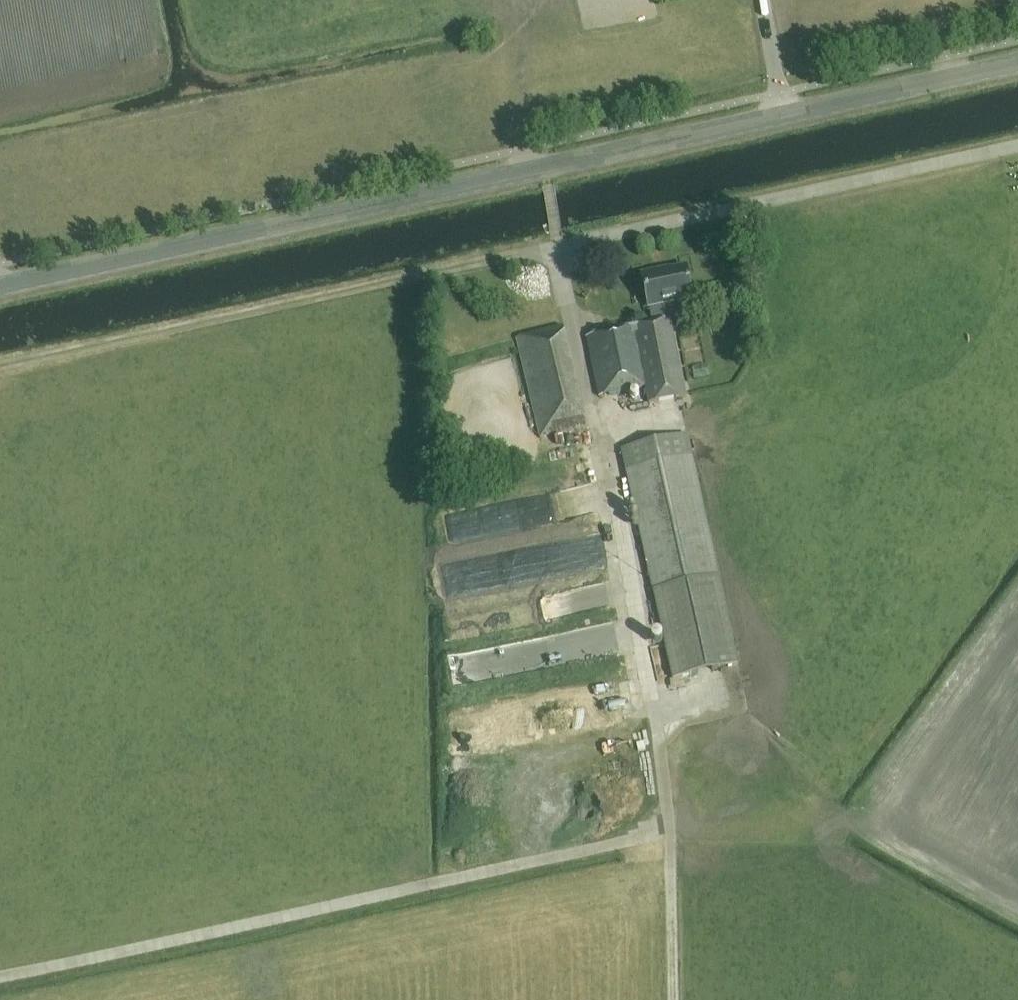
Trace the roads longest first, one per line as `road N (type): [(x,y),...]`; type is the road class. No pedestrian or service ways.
road 1 (tertiary): [(0,283),(1017,62)]
road 2 (track): [(555,249),(0,368)]

